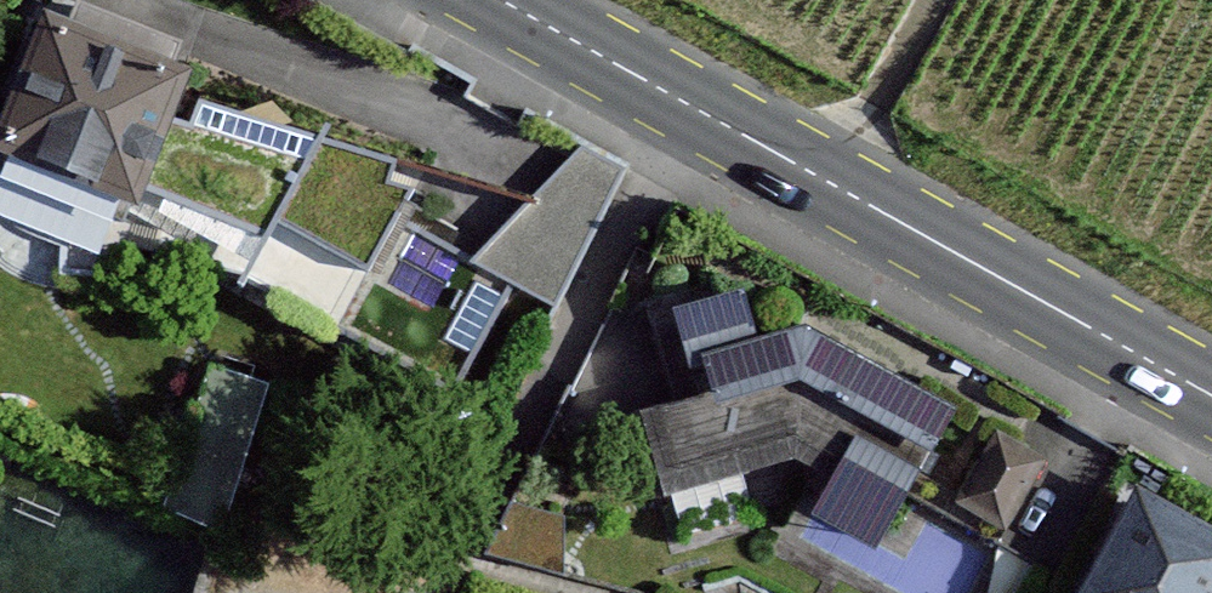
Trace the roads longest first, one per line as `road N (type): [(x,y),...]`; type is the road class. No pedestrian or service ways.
road 1 (primary): [(678,100),(1211,396)]
road 2 (residential): [(678,100),(467,568)]
road 3 (primary): [(501,0),(678,100)]

